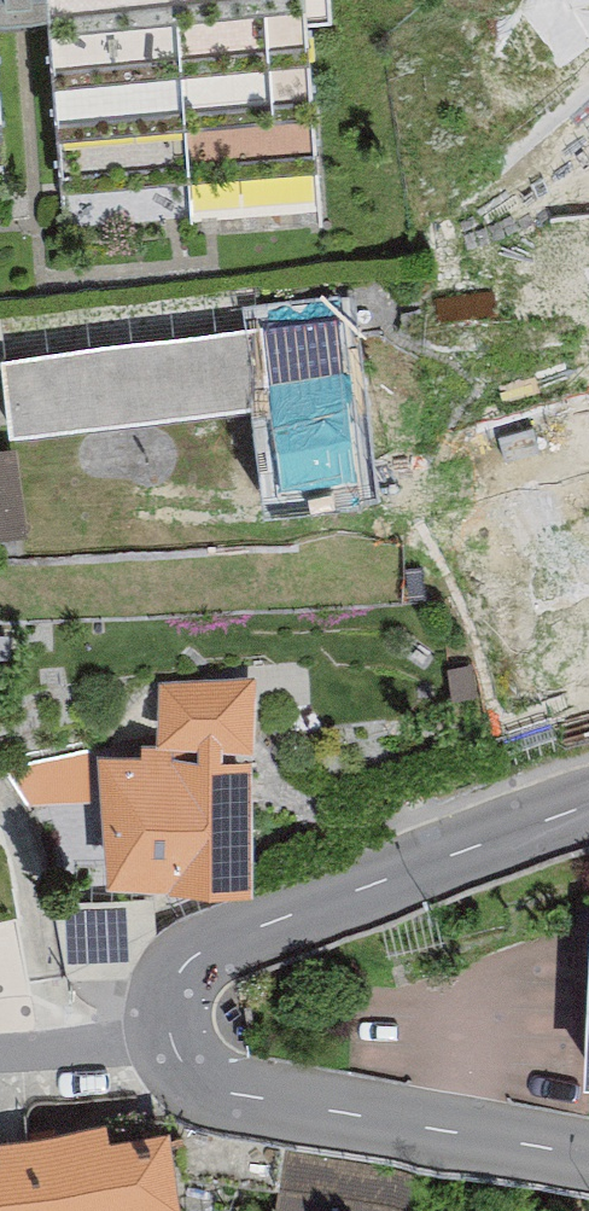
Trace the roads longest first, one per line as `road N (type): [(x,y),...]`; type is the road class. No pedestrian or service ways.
road 1 (secondary): [(588,1154),(225,1093),(181,1058),(168,1012),(186,962),(210,946),(588,804)]

